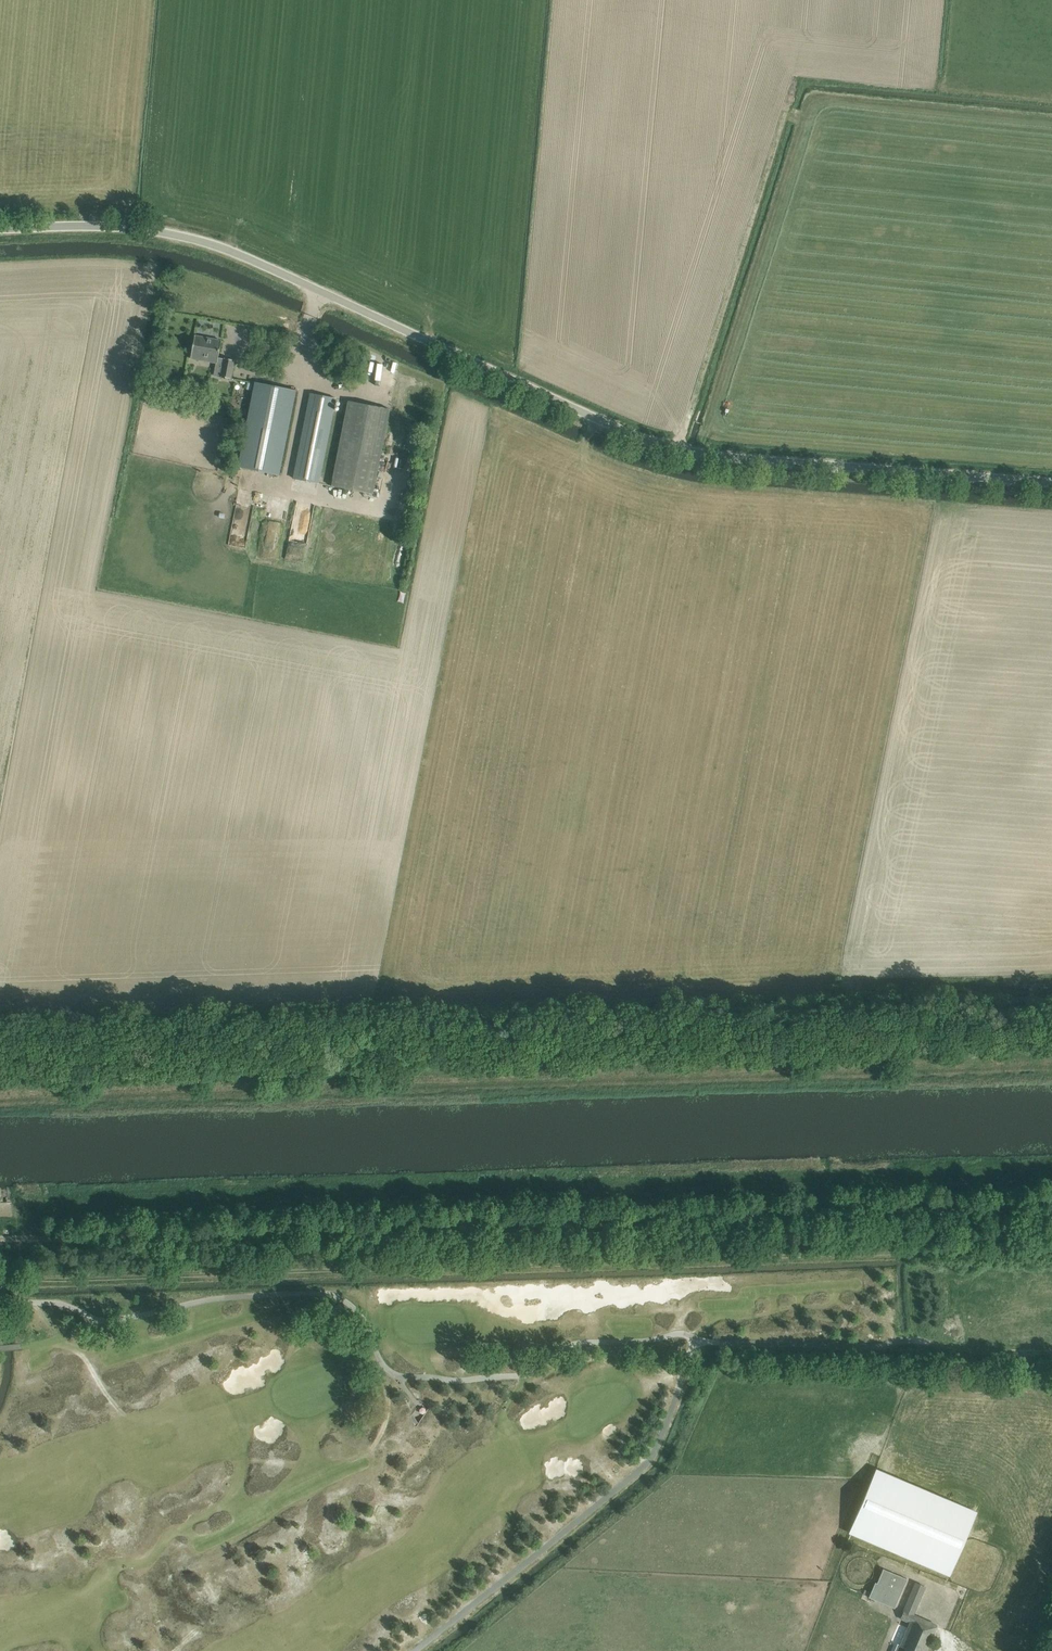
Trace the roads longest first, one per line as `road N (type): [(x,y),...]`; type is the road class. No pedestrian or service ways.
road 1 (unclassified): [(1051,482),(676,448),(203,242),(123,227),(0,229)]
road 2 (track): [(0,1237),(1051,1204)]

